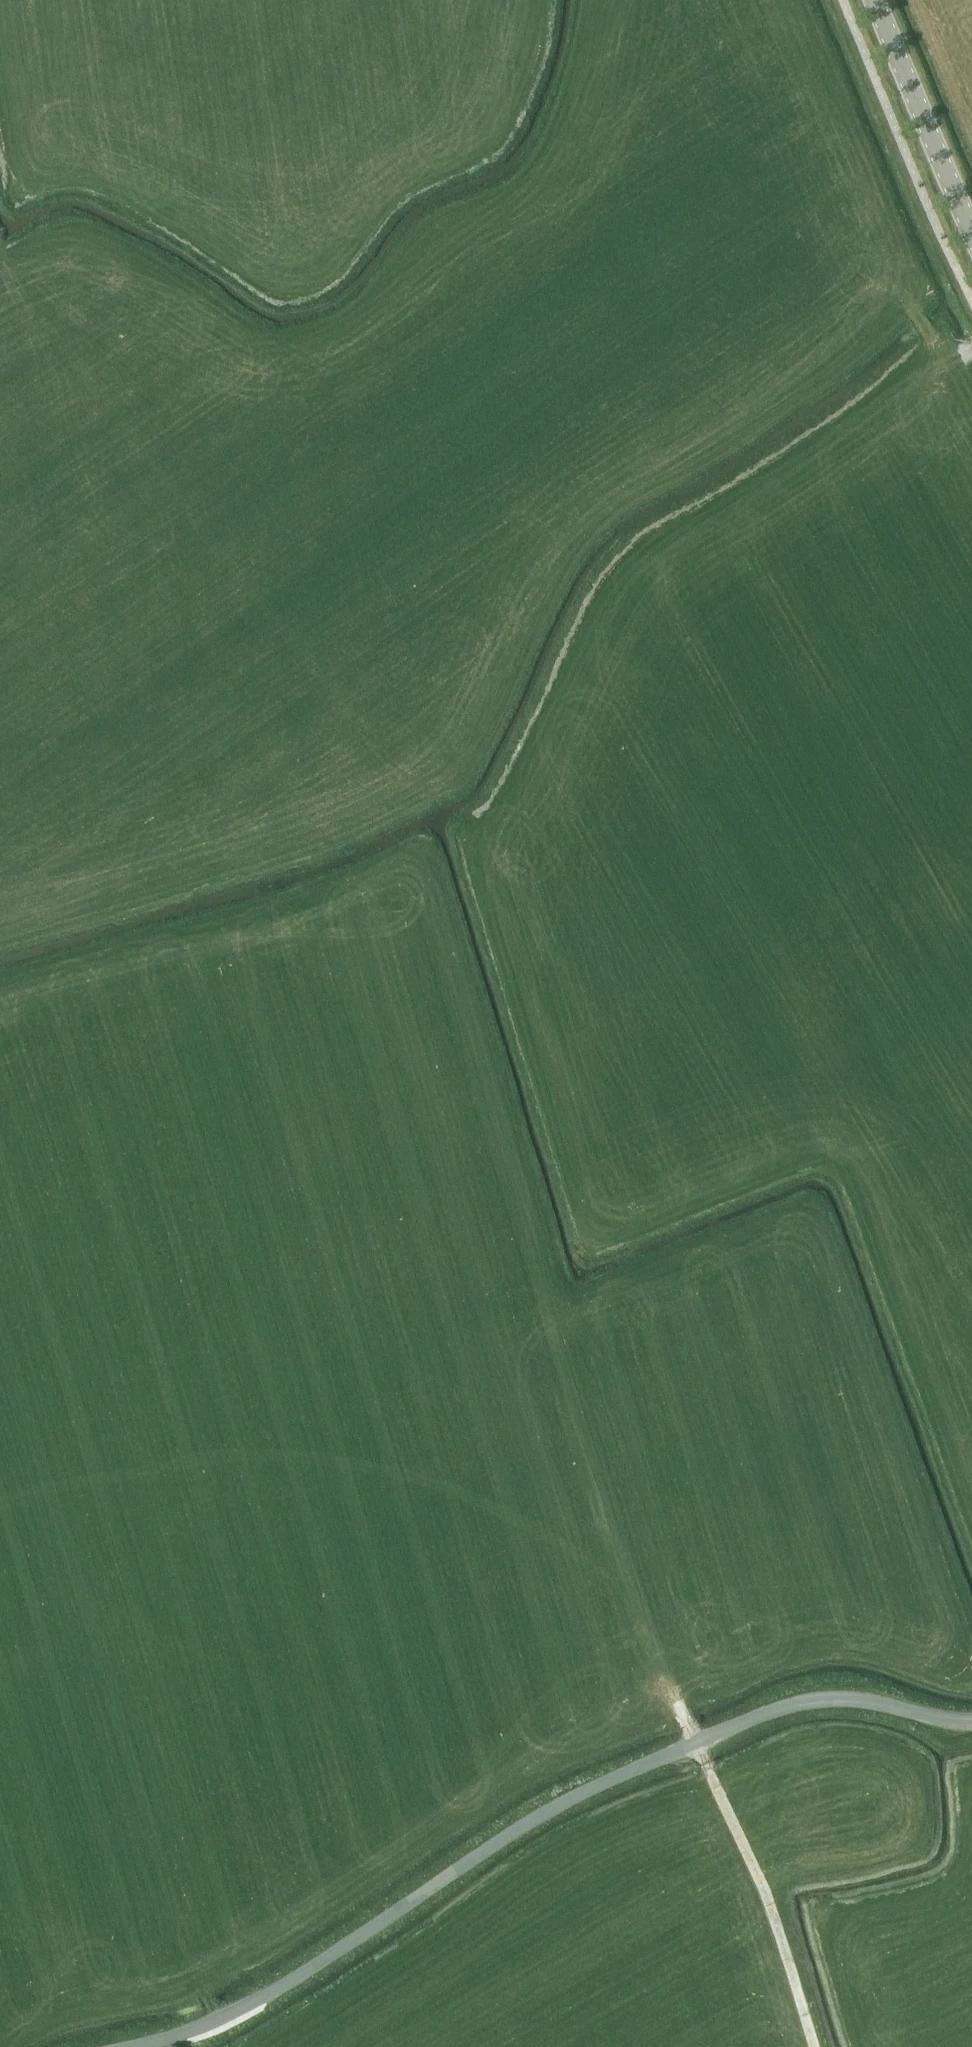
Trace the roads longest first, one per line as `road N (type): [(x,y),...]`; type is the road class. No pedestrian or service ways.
road 1 (unclassified): [(135,2046),(229,2018),(527,1822),(764,1714),(811,1701),(855,1702),(971,1721)]
road 2 (secondary): [(971,231),(876,0)]

